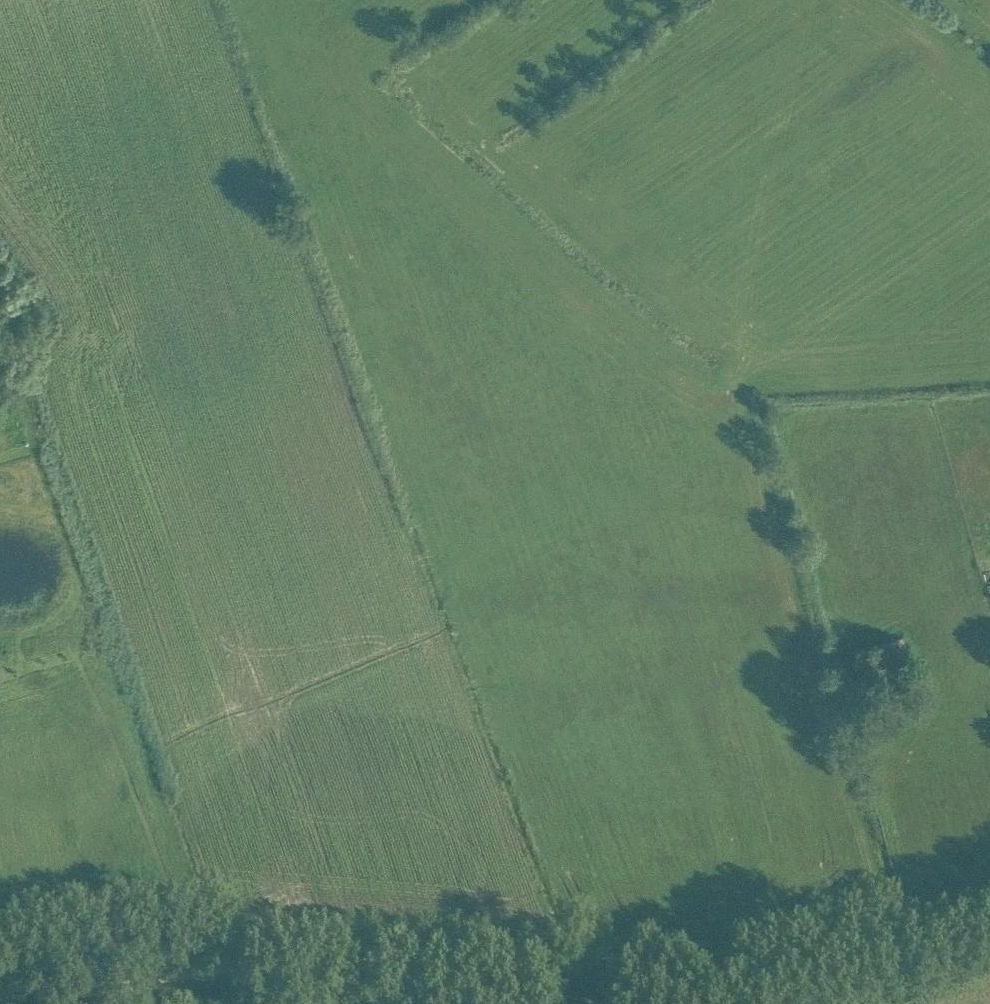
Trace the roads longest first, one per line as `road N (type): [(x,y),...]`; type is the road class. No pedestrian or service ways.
road 1 (unclassified): [(0,994),(237,975),(576,1003)]
road 2 (unclassified): [(784,1003),(989,937)]

